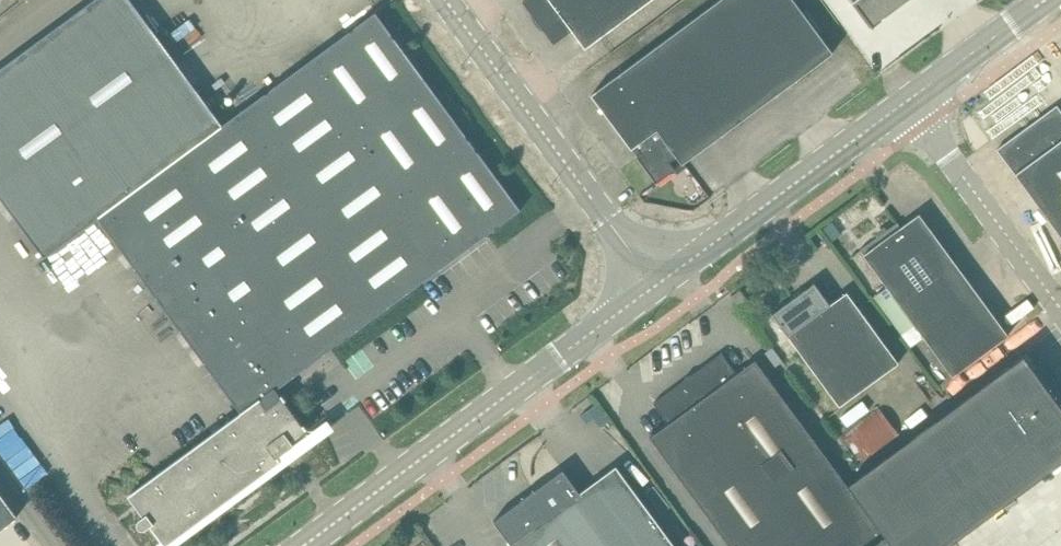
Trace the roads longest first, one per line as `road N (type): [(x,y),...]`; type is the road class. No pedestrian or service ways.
road 1 (unclassified): [(304,545),(655,286)]
road 2 (unclassified): [(655,286),(446,0)]
road 3 (unclassified): [(655,286),(909,100)]
road 4 (unclassified): [(1060,309),(909,100)]
road 5 (unclassified): [(909,100),(1045,0)]

